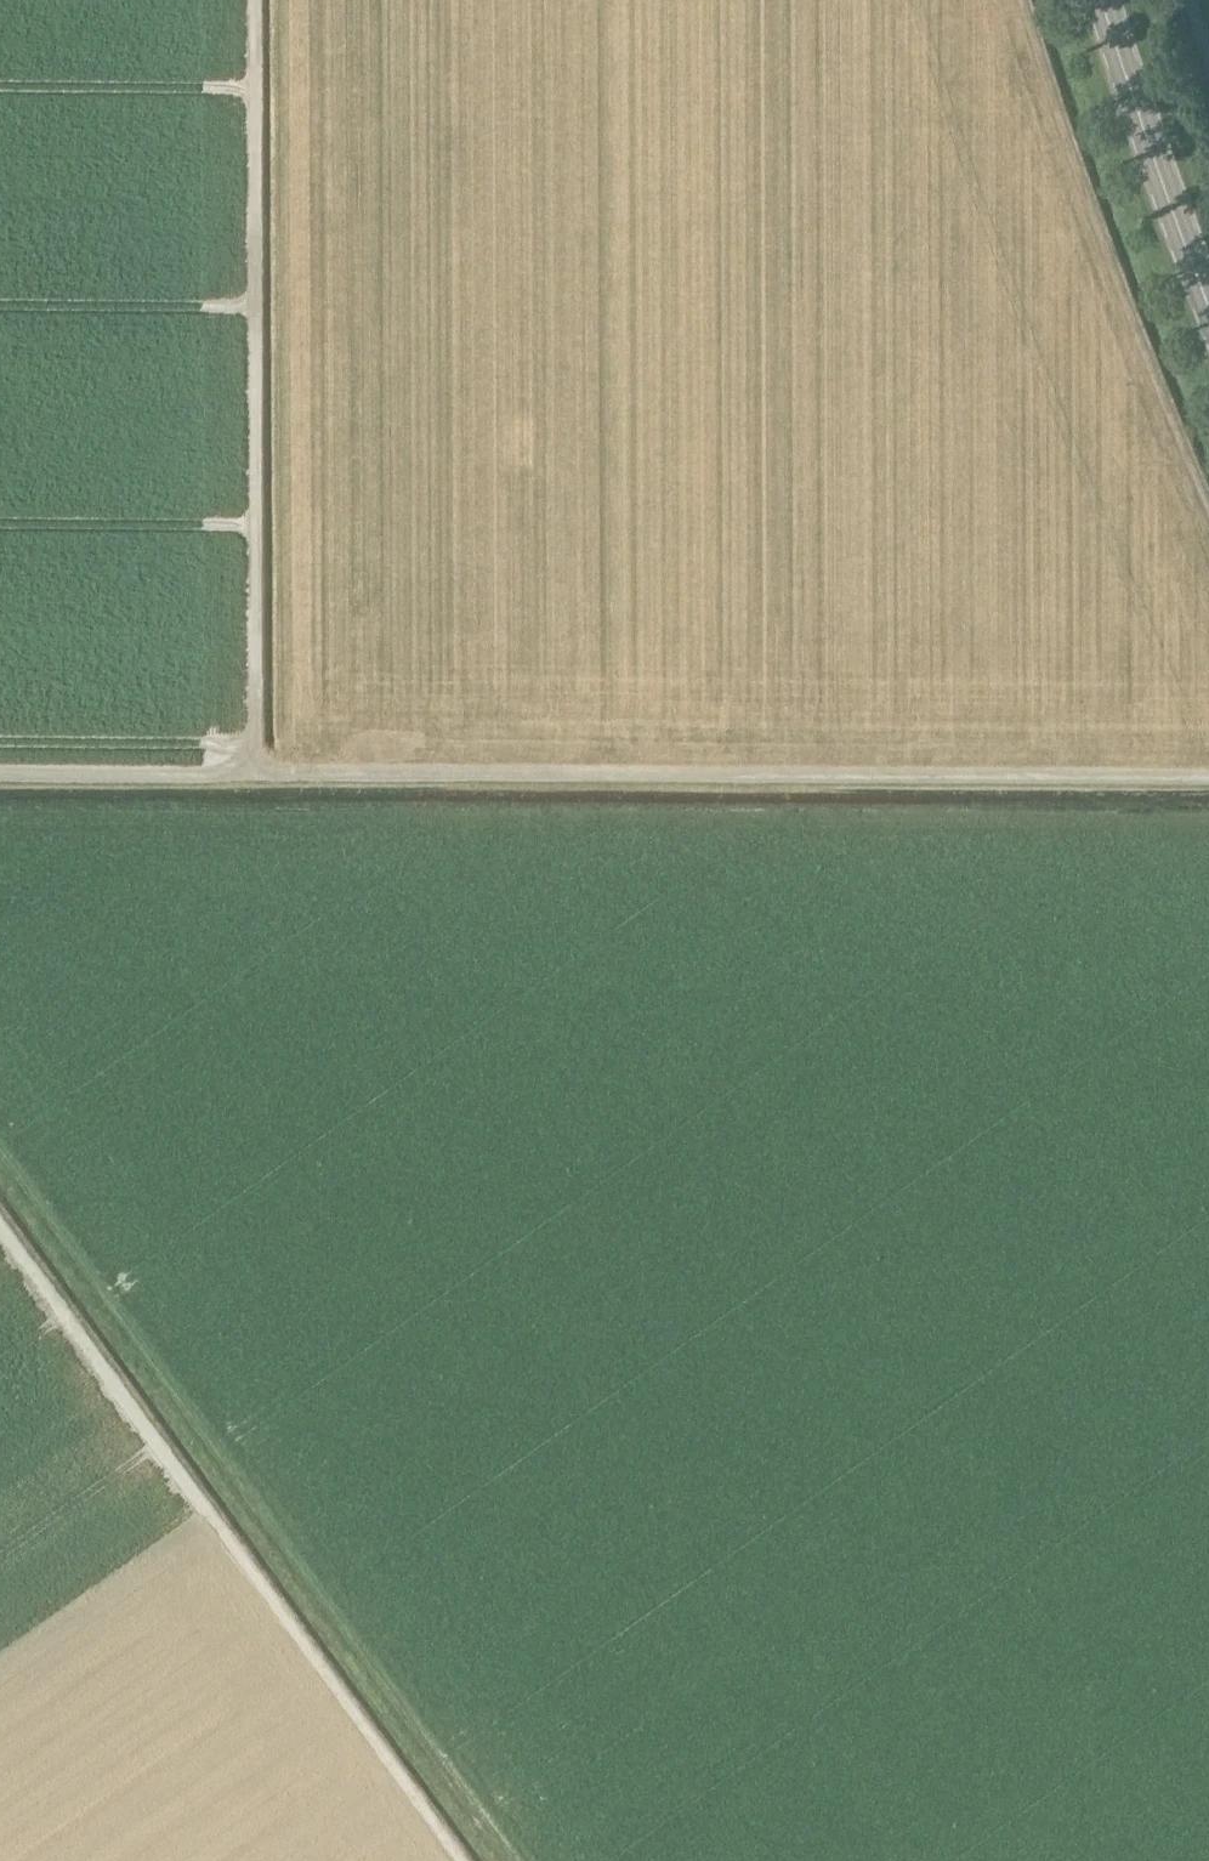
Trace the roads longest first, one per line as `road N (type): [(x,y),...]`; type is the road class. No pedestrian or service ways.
road 1 (primary): [(1208,307),(1104,0)]

